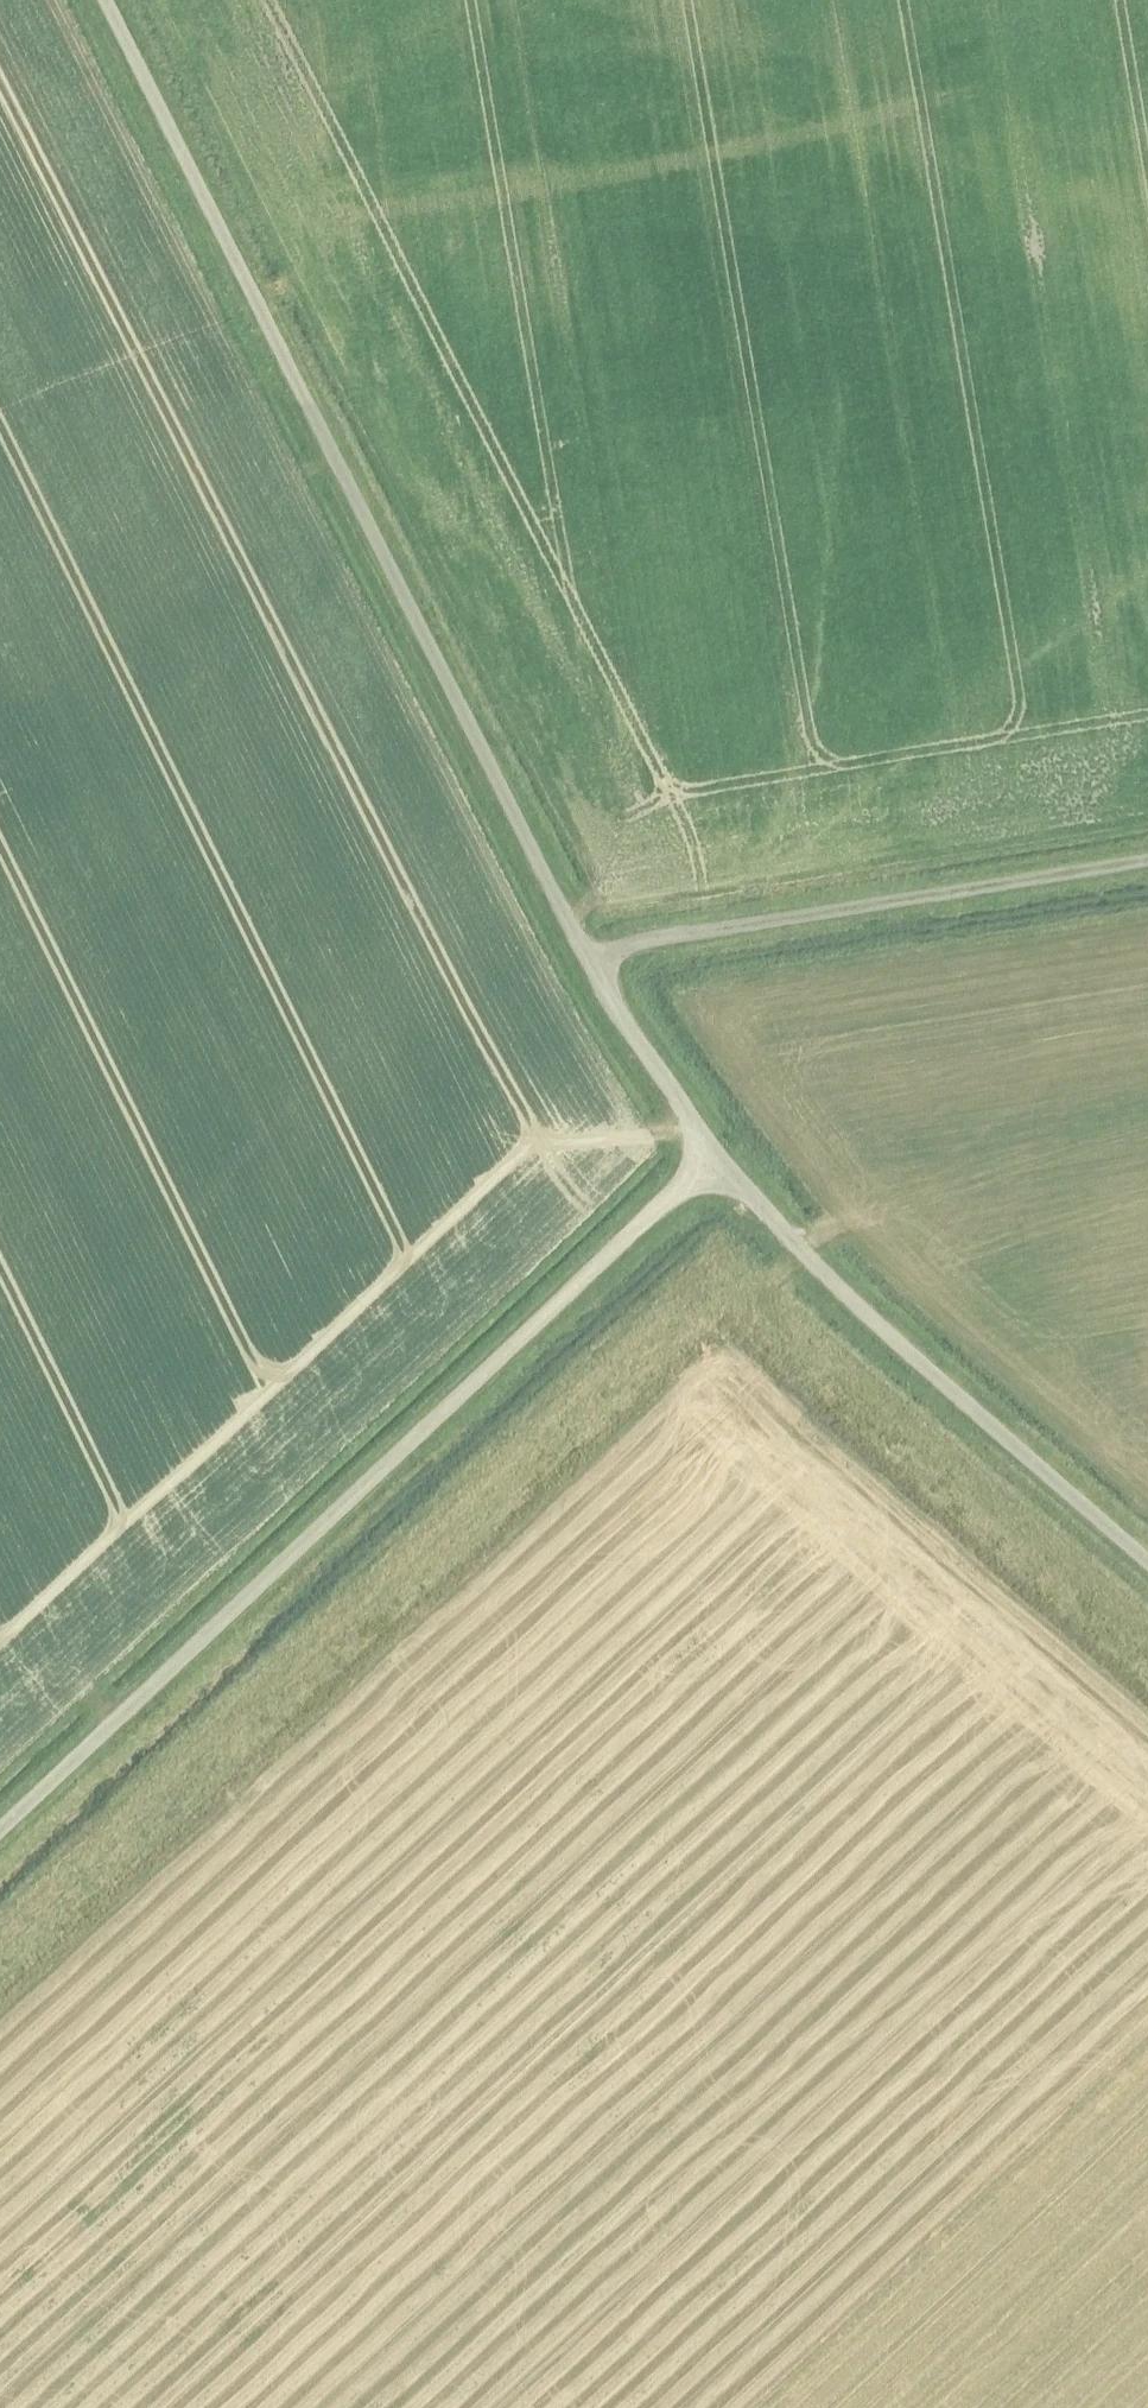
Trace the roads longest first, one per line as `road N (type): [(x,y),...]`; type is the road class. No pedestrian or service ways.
road 1 (unclassified): [(713,1159),(594,958),(121,0)]
road 2 (unclassified): [(0,1835),(713,1159)]
road 3 (unclassified): [(1147,1561),(845,1293),(713,1159)]
road 4 (track): [(594,958),(1147,864)]

